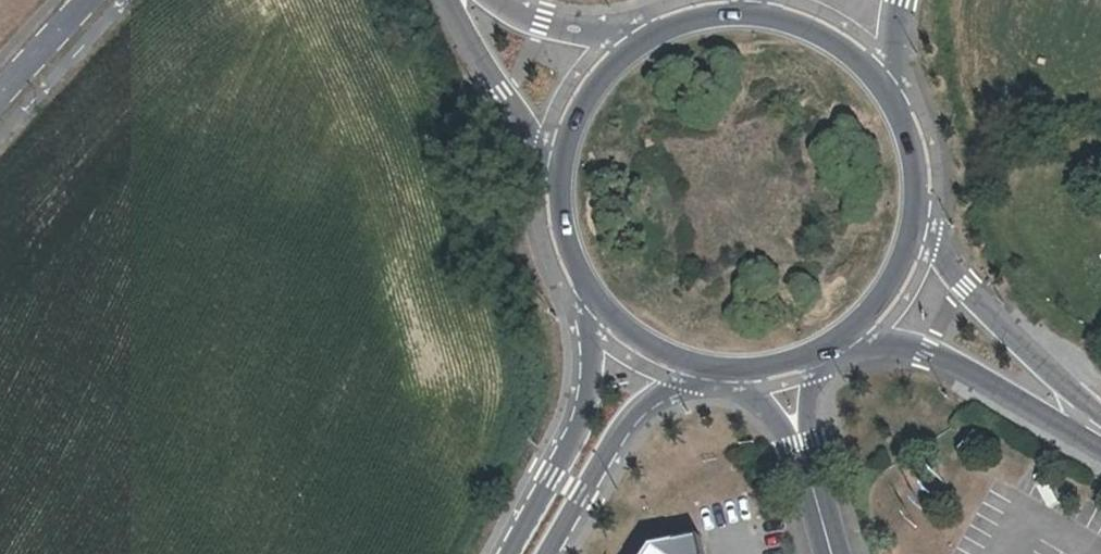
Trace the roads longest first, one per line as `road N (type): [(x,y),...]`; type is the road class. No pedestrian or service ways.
road 1 (secondary): [(570,278),(584,354),(579,403),(509,553)]
road 2 (secondary): [(854,337),(954,362),(1100,433)]
road 3 (secondary): [(1100,420),(960,287),(922,227)]
road 4 (secondary): [(547,553),(649,402),(690,371)]
road 5 (unclassified): [(447,0),(454,24),(550,159)]
road 6 (residential): [(828,553),(784,371)]
road 7 (secondary): [(896,87),(855,41),(800,11),(739,0)]
road 8 (secondary): [(634,31),(594,65),(566,109),(550,159)]
road 9 (secondary): [(570,278),(601,319),(642,351),(690,371)]
road 10 (unclassified): [(634,31),(542,24),(489,0)]
road 11 (secondary): [(922,227),(926,179),(917,131),(896,87)]
road 12 (secondary): [(854,337),(908,268),(922,227)]
road 13 (residential): [(0,92),(82,0)]
road 14 (secondary): [(550,159),(548,199),(570,278)]

